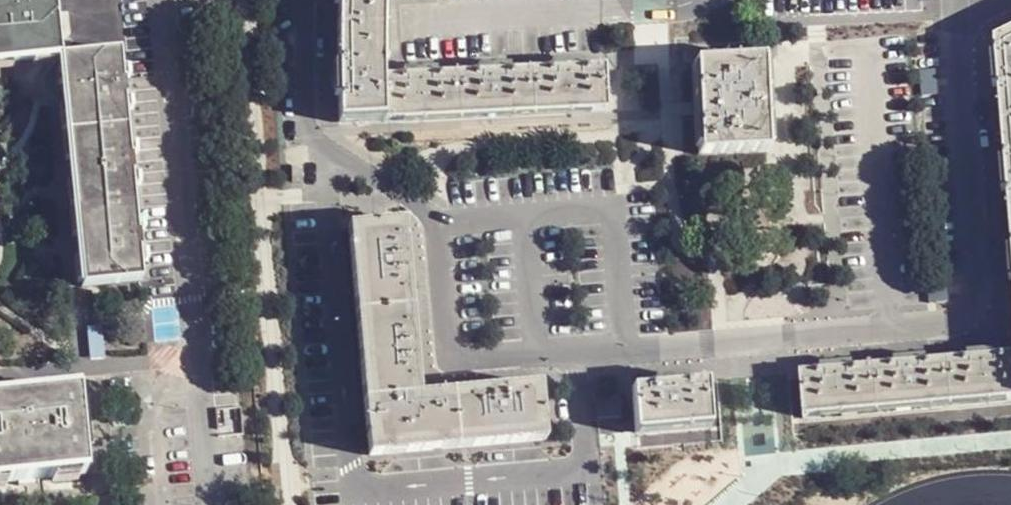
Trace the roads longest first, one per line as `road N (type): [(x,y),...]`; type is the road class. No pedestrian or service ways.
road 1 (residential): [(957,0),(976,298),(965,315),(948,324),(464,362),(450,359),(444,344),(434,223),(306,127),(303,0)]
road 2 (residential): [(651,0),(416,18)]

